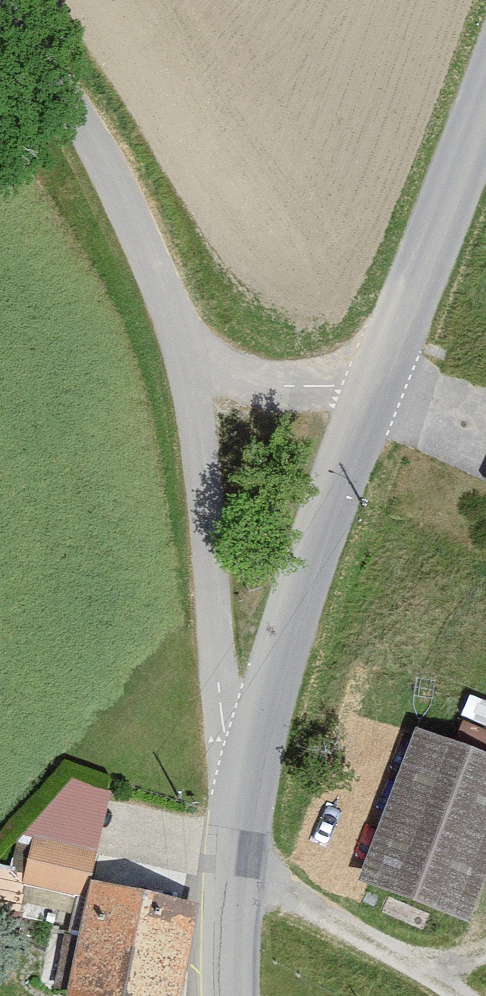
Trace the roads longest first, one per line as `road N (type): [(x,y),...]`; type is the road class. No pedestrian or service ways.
road 1 (unclassified): [(186,365),(204,439),(225,740),(258,747)]
road 2 (unclassified): [(0,20),(91,132),(173,312),(186,365)]
road 3 (tertiary): [(376,386),(258,747)]
road 4 (tertiary): [(485,56),(376,386)]
road 5 (track): [(240,853),(336,927),(456,995)]
road 6 (tertiary): [(258,747),(240,853),(235,995)]
road 7 (unclassified): [(186,365),(237,382),(305,390),(376,386)]

